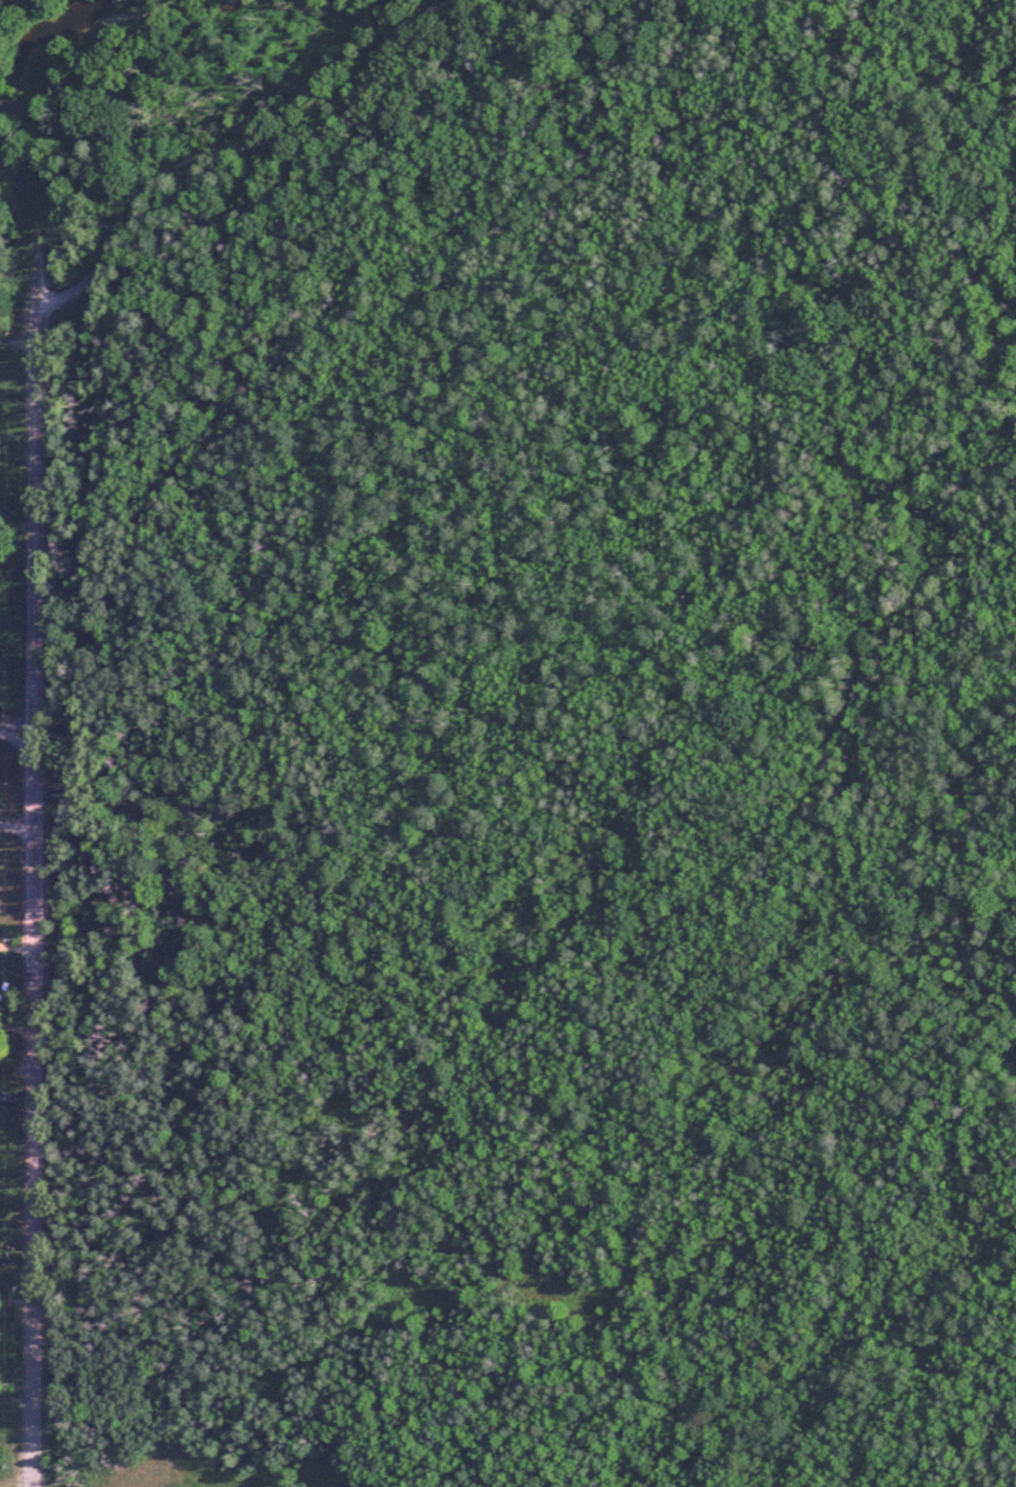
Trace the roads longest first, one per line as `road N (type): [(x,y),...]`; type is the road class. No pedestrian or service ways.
road 1 (residential): [(34,1486),(35,235)]

